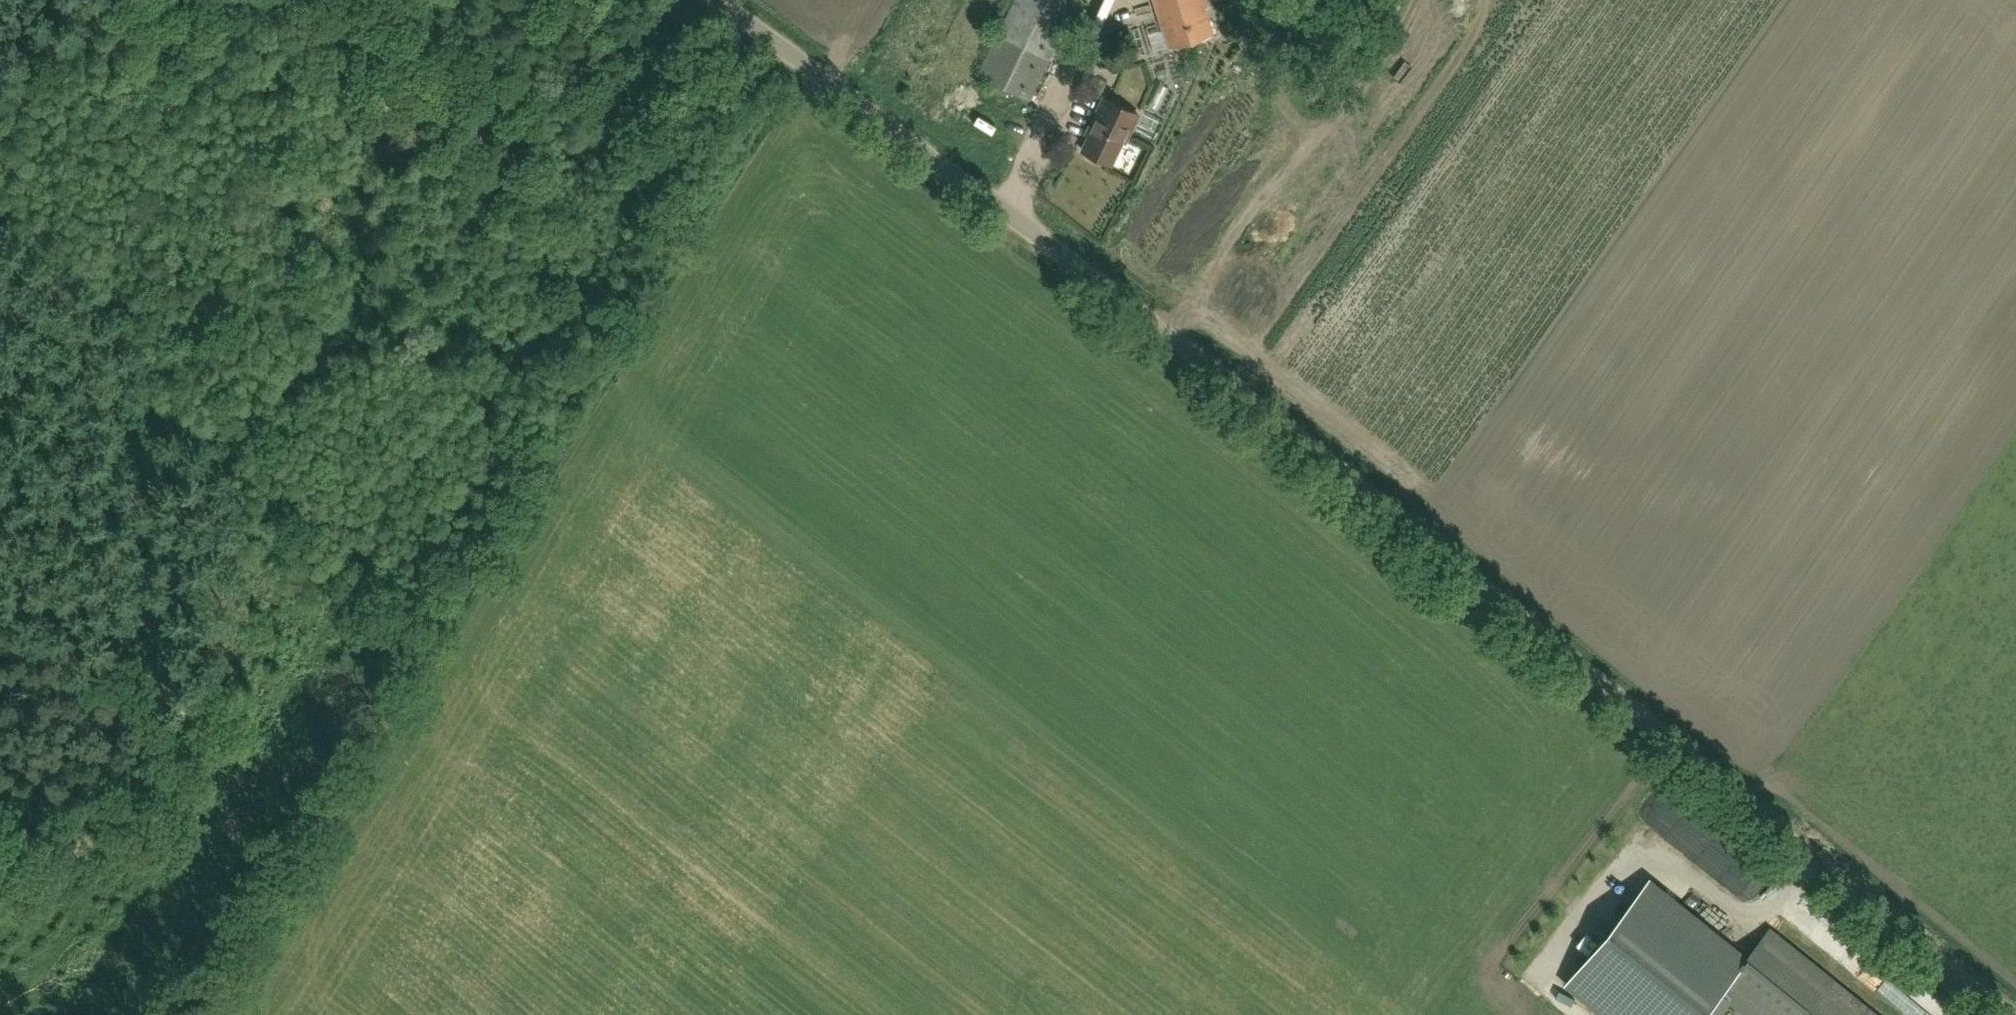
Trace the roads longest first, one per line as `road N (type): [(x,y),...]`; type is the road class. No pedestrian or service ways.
road 1 (residential): [(2004,1014),(1169,340),(709,0)]

